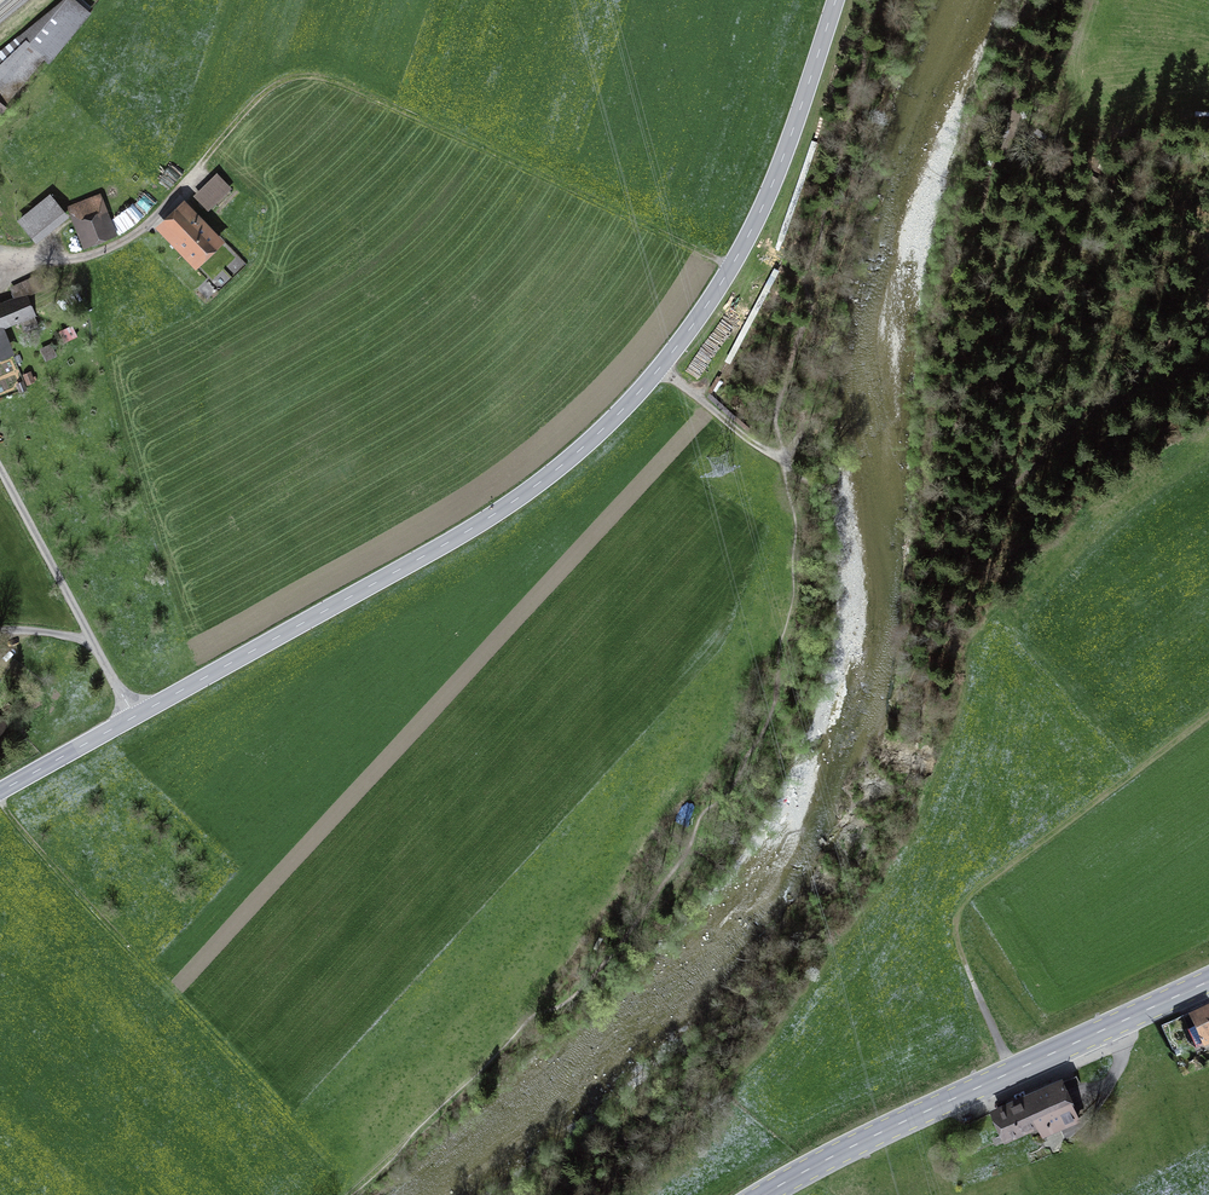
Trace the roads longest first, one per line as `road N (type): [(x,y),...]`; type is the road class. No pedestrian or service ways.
road 1 (tertiary): [(836,0),(776,176),(733,265),(660,369),(583,447),(471,529),(0,791)]
road 2 (track): [(0,251),(69,263),(112,250),(150,226),(265,96),(311,79),(341,85),(733,265)]
road 3 (primary): [(761,1194),(1208,981)]
road 4 (track): [(1208,719),(959,915),(959,946),(1013,1069)]
road 5 (track): [(200,1017),(0,798)]
road 6 (track): [(135,717),(0,467)]
road 7 (track): [(660,369),(784,460)]

